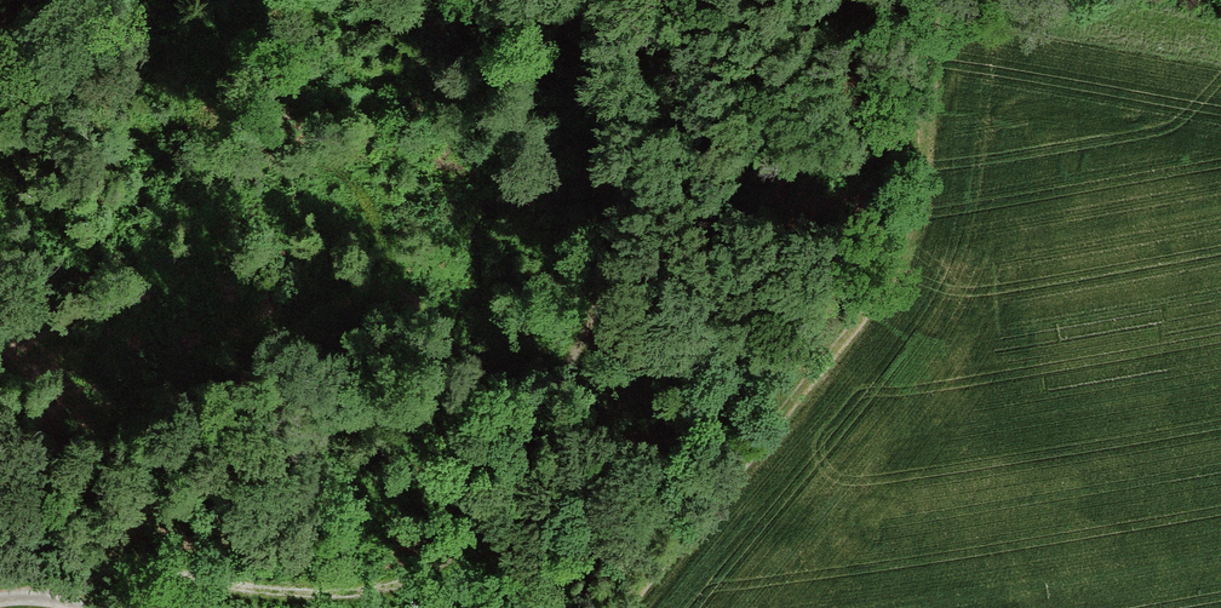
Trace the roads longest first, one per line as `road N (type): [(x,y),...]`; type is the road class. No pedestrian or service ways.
road 1 (track): [(65,601),(110,566),(257,593),(344,597),(418,581),(479,529),(611,286),(636,172),(620,101),(546,0)]
road 2 (track): [(642,607),(886,307),(997,0)]
road 3 (track): [(110,566),(228,384)]

